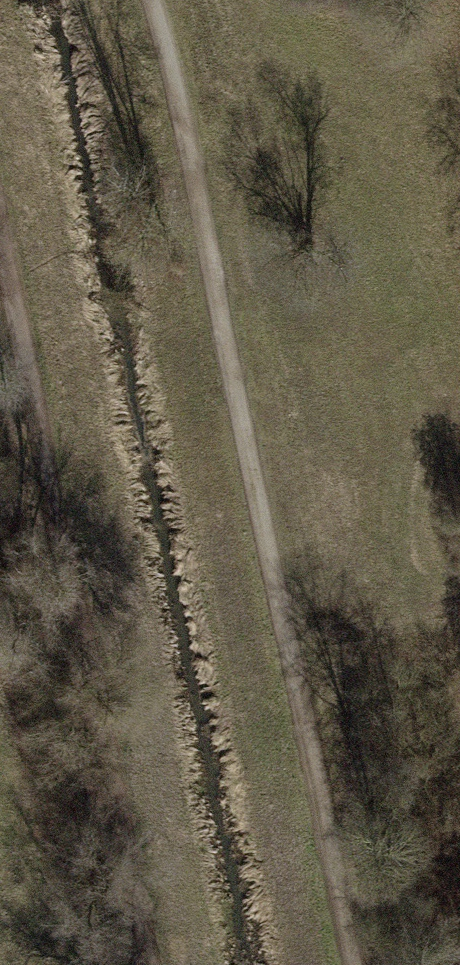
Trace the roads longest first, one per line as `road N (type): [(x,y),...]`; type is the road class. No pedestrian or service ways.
road 1 (track): [(142,0),(343,964)]
road 2 (track): [(0,231),(154,964)]

